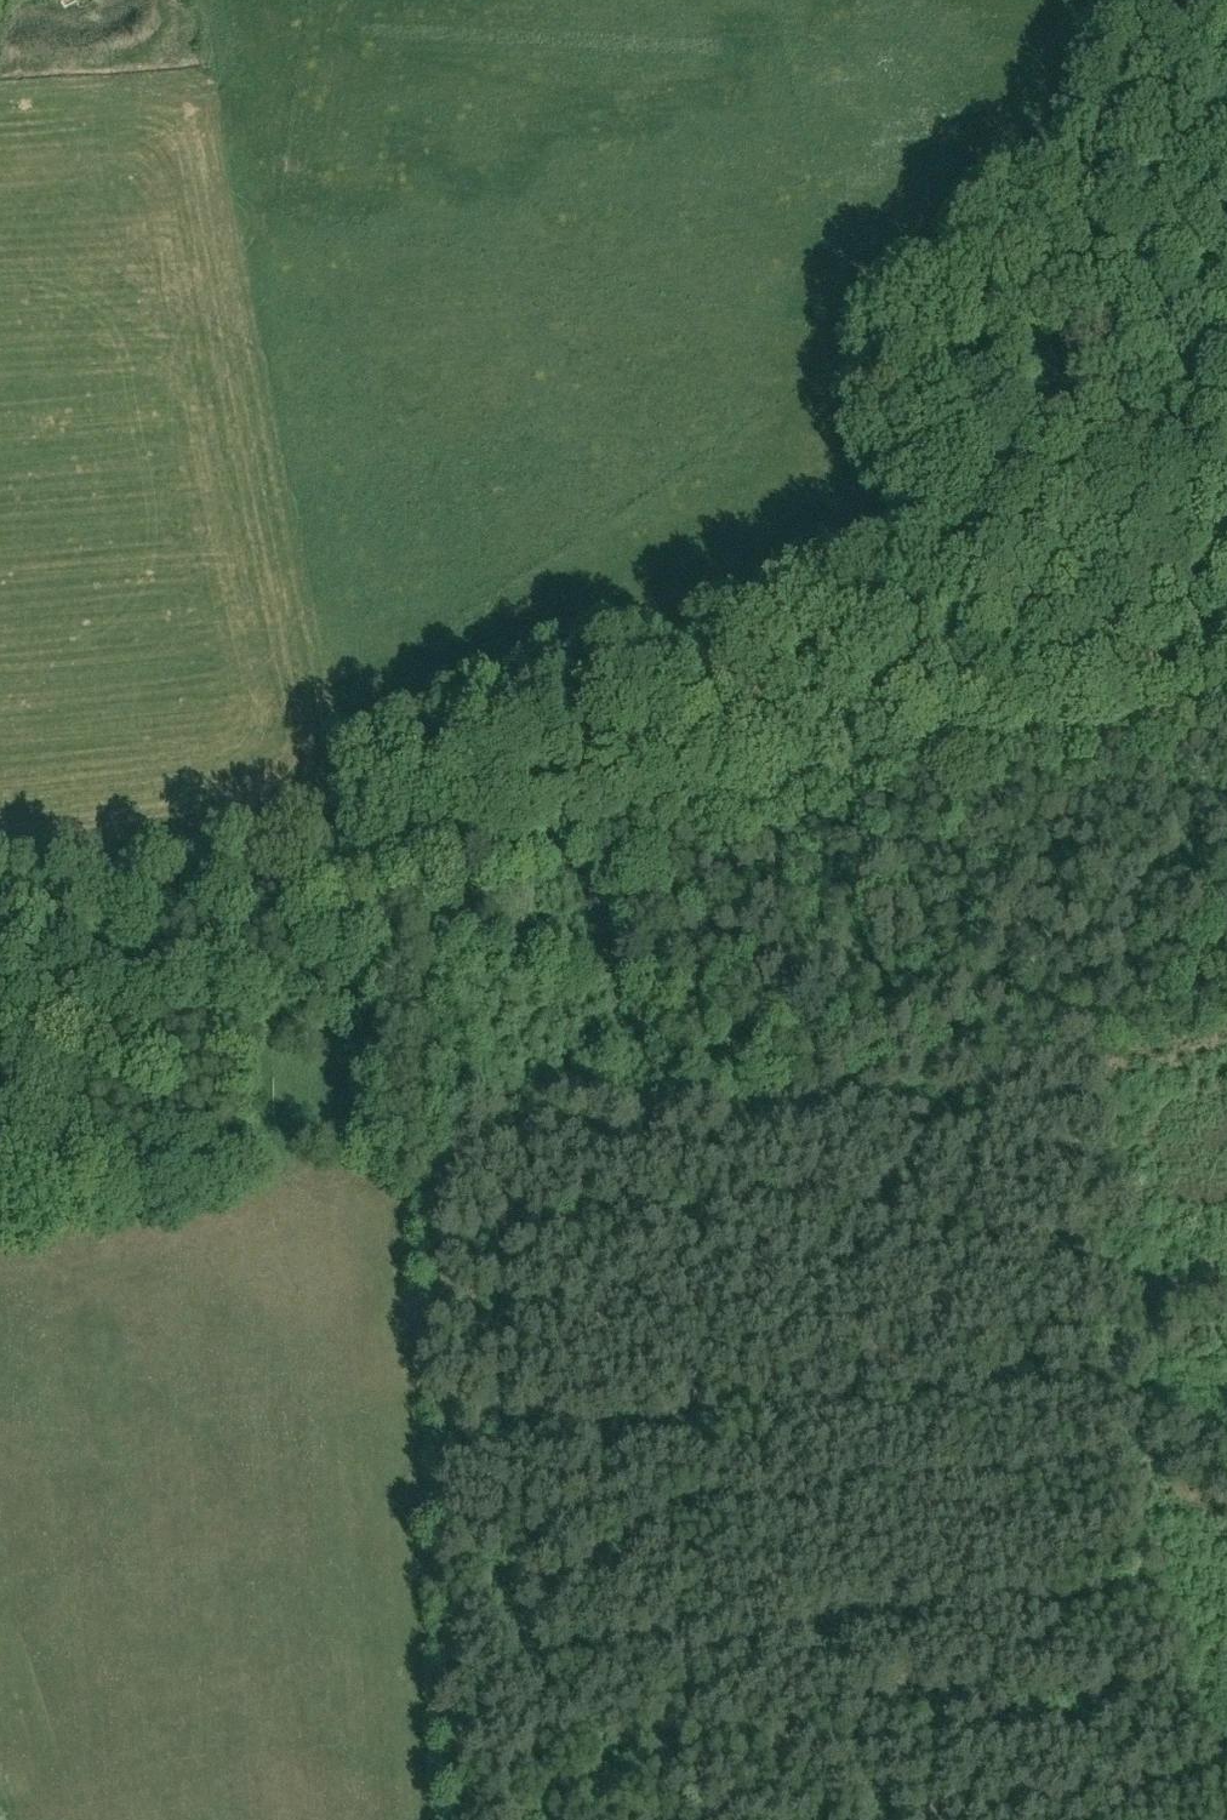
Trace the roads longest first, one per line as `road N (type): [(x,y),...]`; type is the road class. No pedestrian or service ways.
road 1 (track): [(1226,708),(408,866)]
road 2 (track): [(408,866),(237,892),(0,910)]

